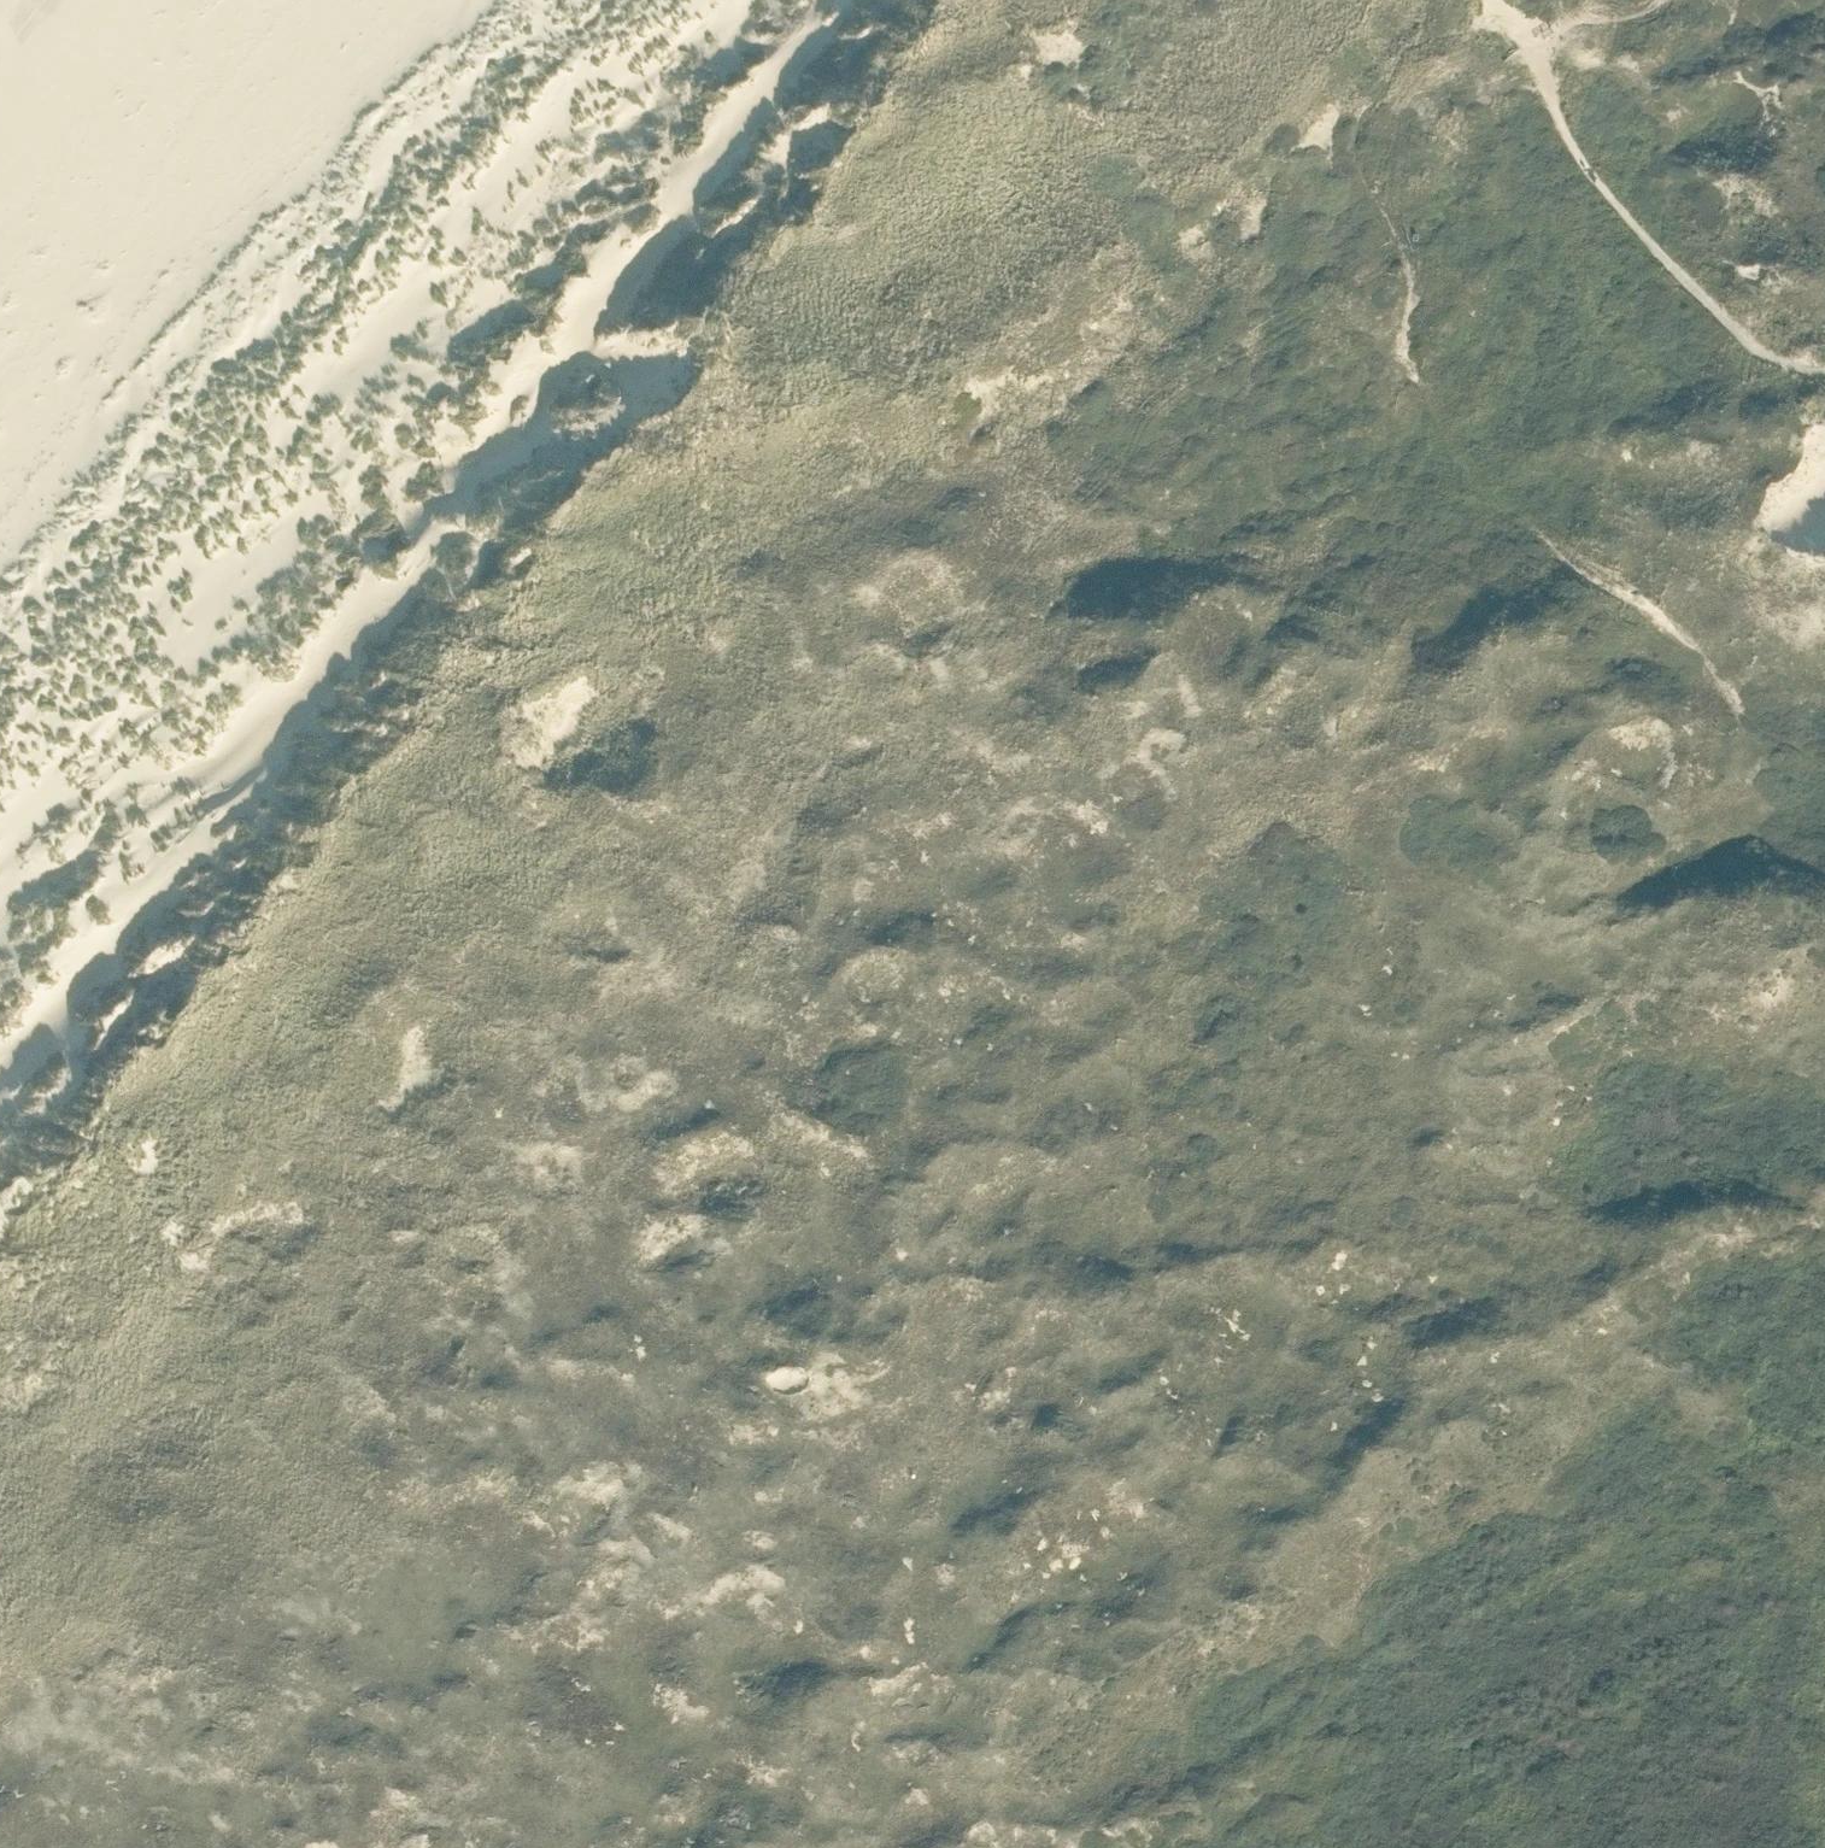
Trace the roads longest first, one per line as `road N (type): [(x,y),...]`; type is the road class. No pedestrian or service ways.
road 1 (track): [(1824,383),(1796,379),(1736,341),(1599,192),(1493,0)]
road 2 (track): [(1659,0),(1638,13),(1584,15),(1556,28),(1516,32)]

